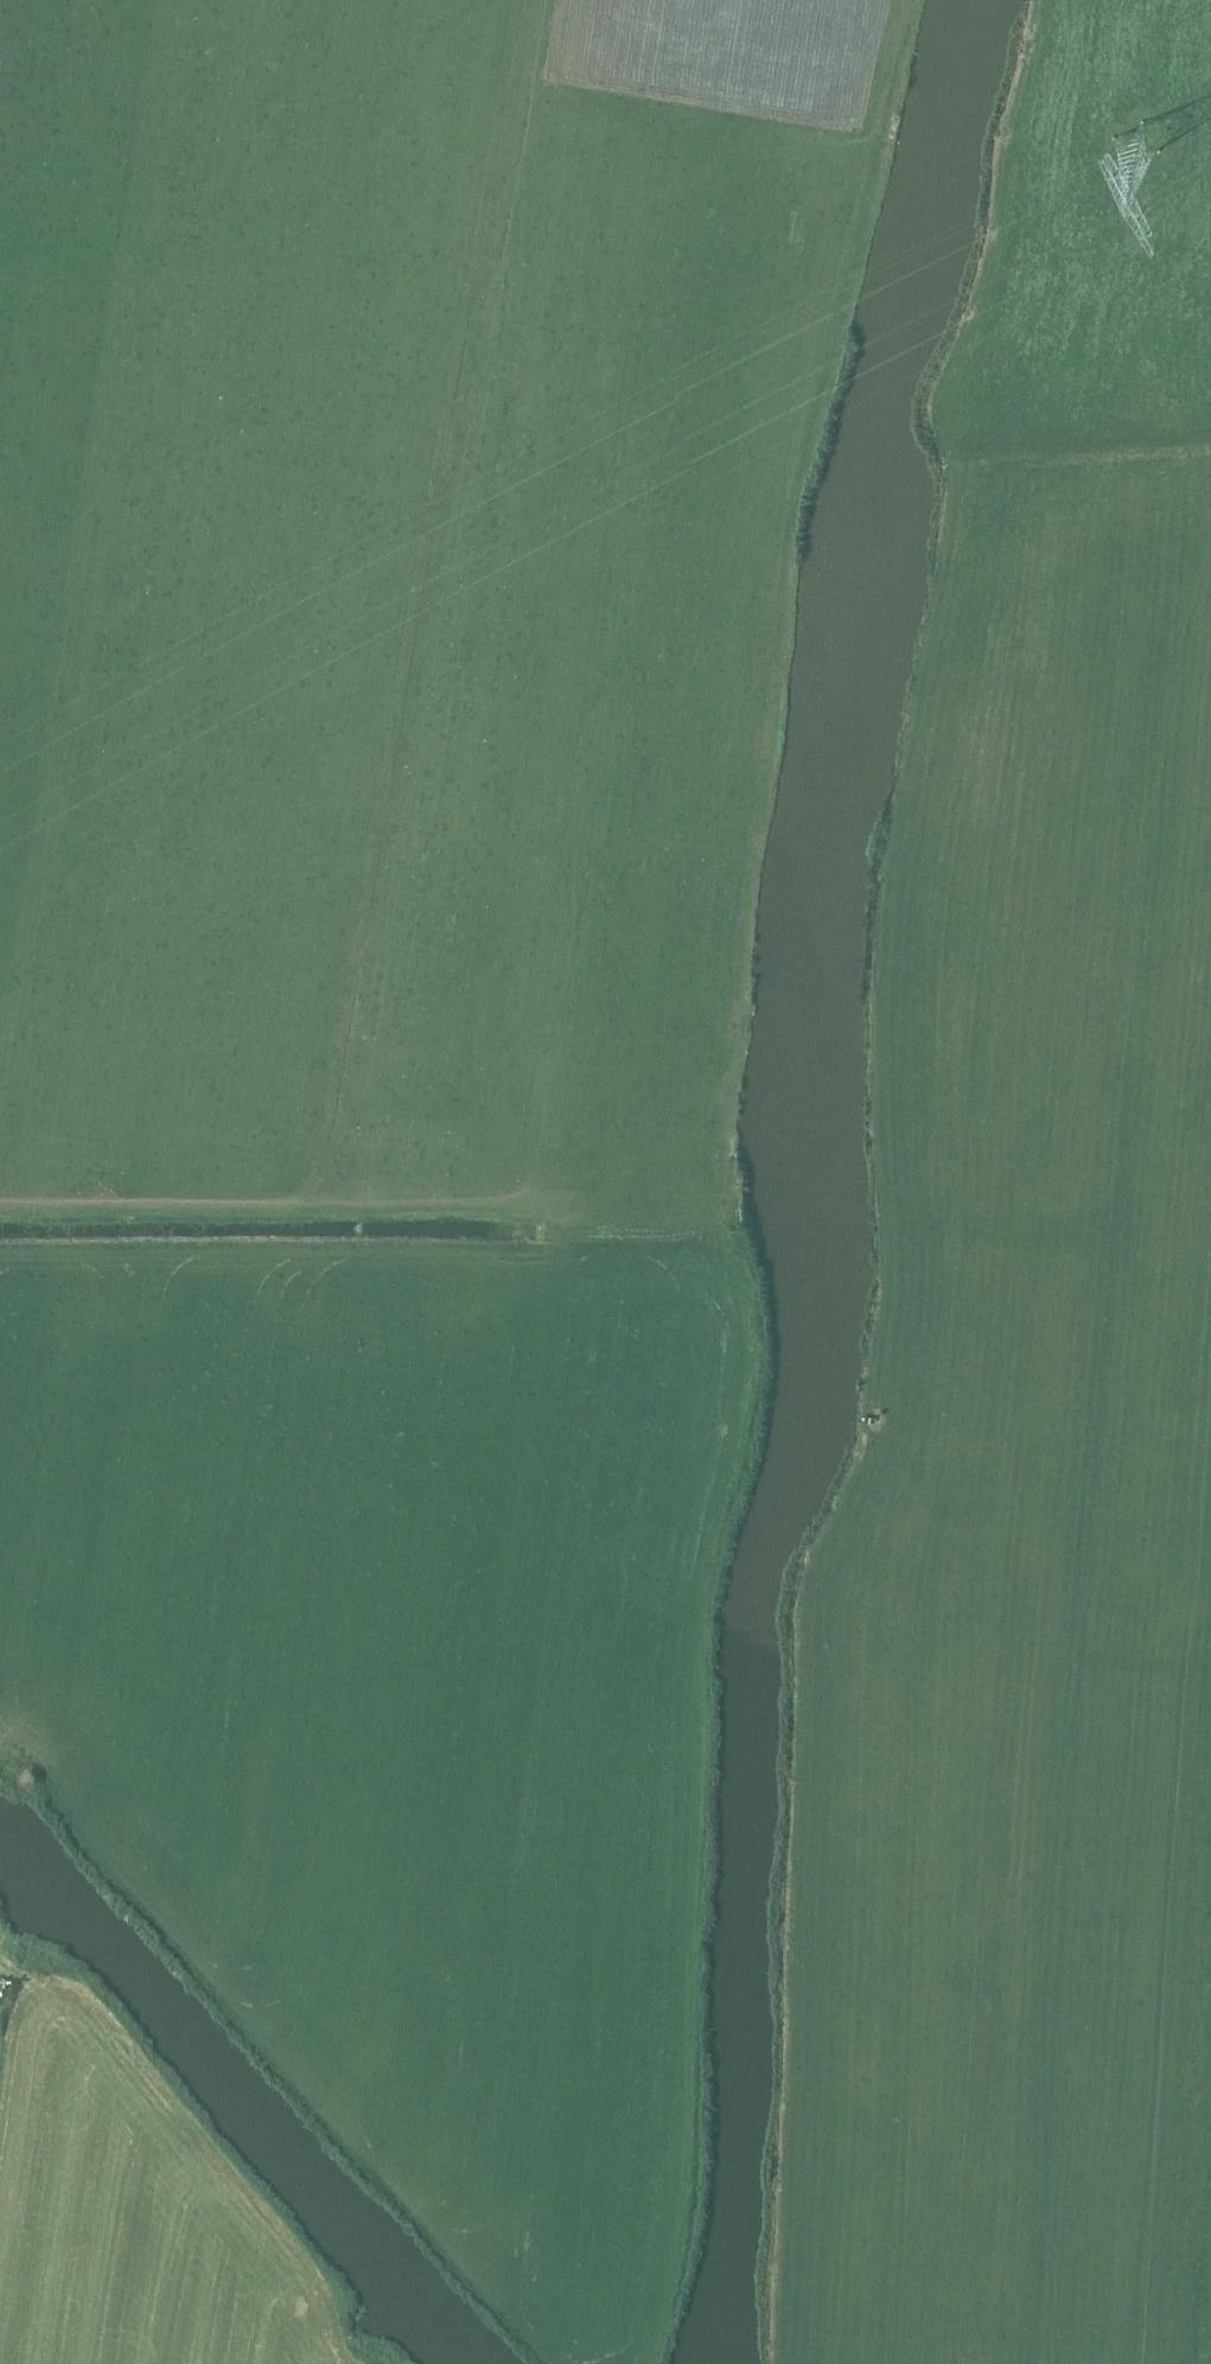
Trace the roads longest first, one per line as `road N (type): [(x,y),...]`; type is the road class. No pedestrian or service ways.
road 1 (track): [(891,0),(759,516),(733,674),(694,1184),(721,1349),(668,1584),(666,2230),(637,2363)]
road 2 (track): [(573,2363),(96,1820),(12,1741),(0,1743)]

